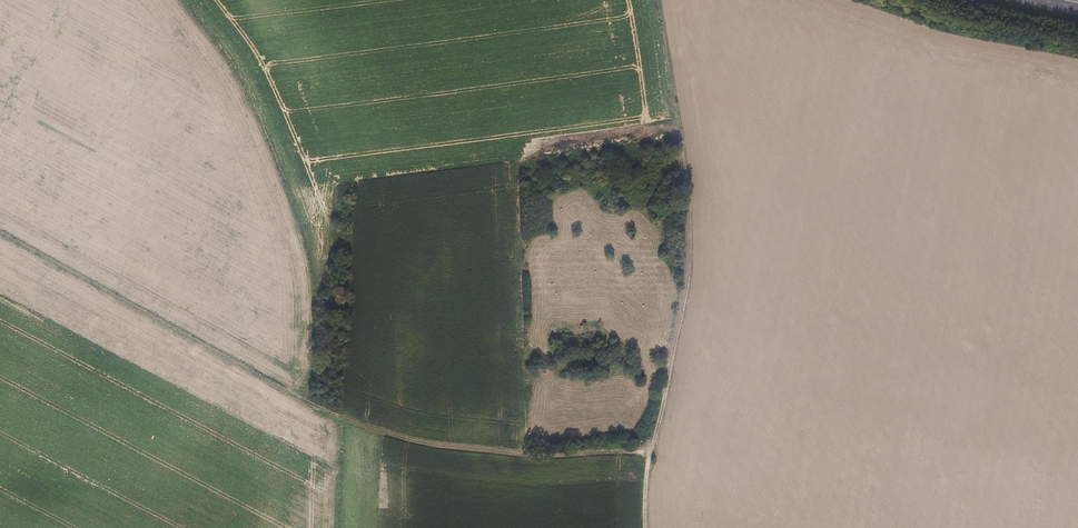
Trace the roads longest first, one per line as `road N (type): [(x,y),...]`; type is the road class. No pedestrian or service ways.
road 1 (track): [(0,234),(304,401),(417,447),(537,457),(651,451)]
road 2 (track): [(651,451),(686,296),(681,150),(658,133),(583,141)]

